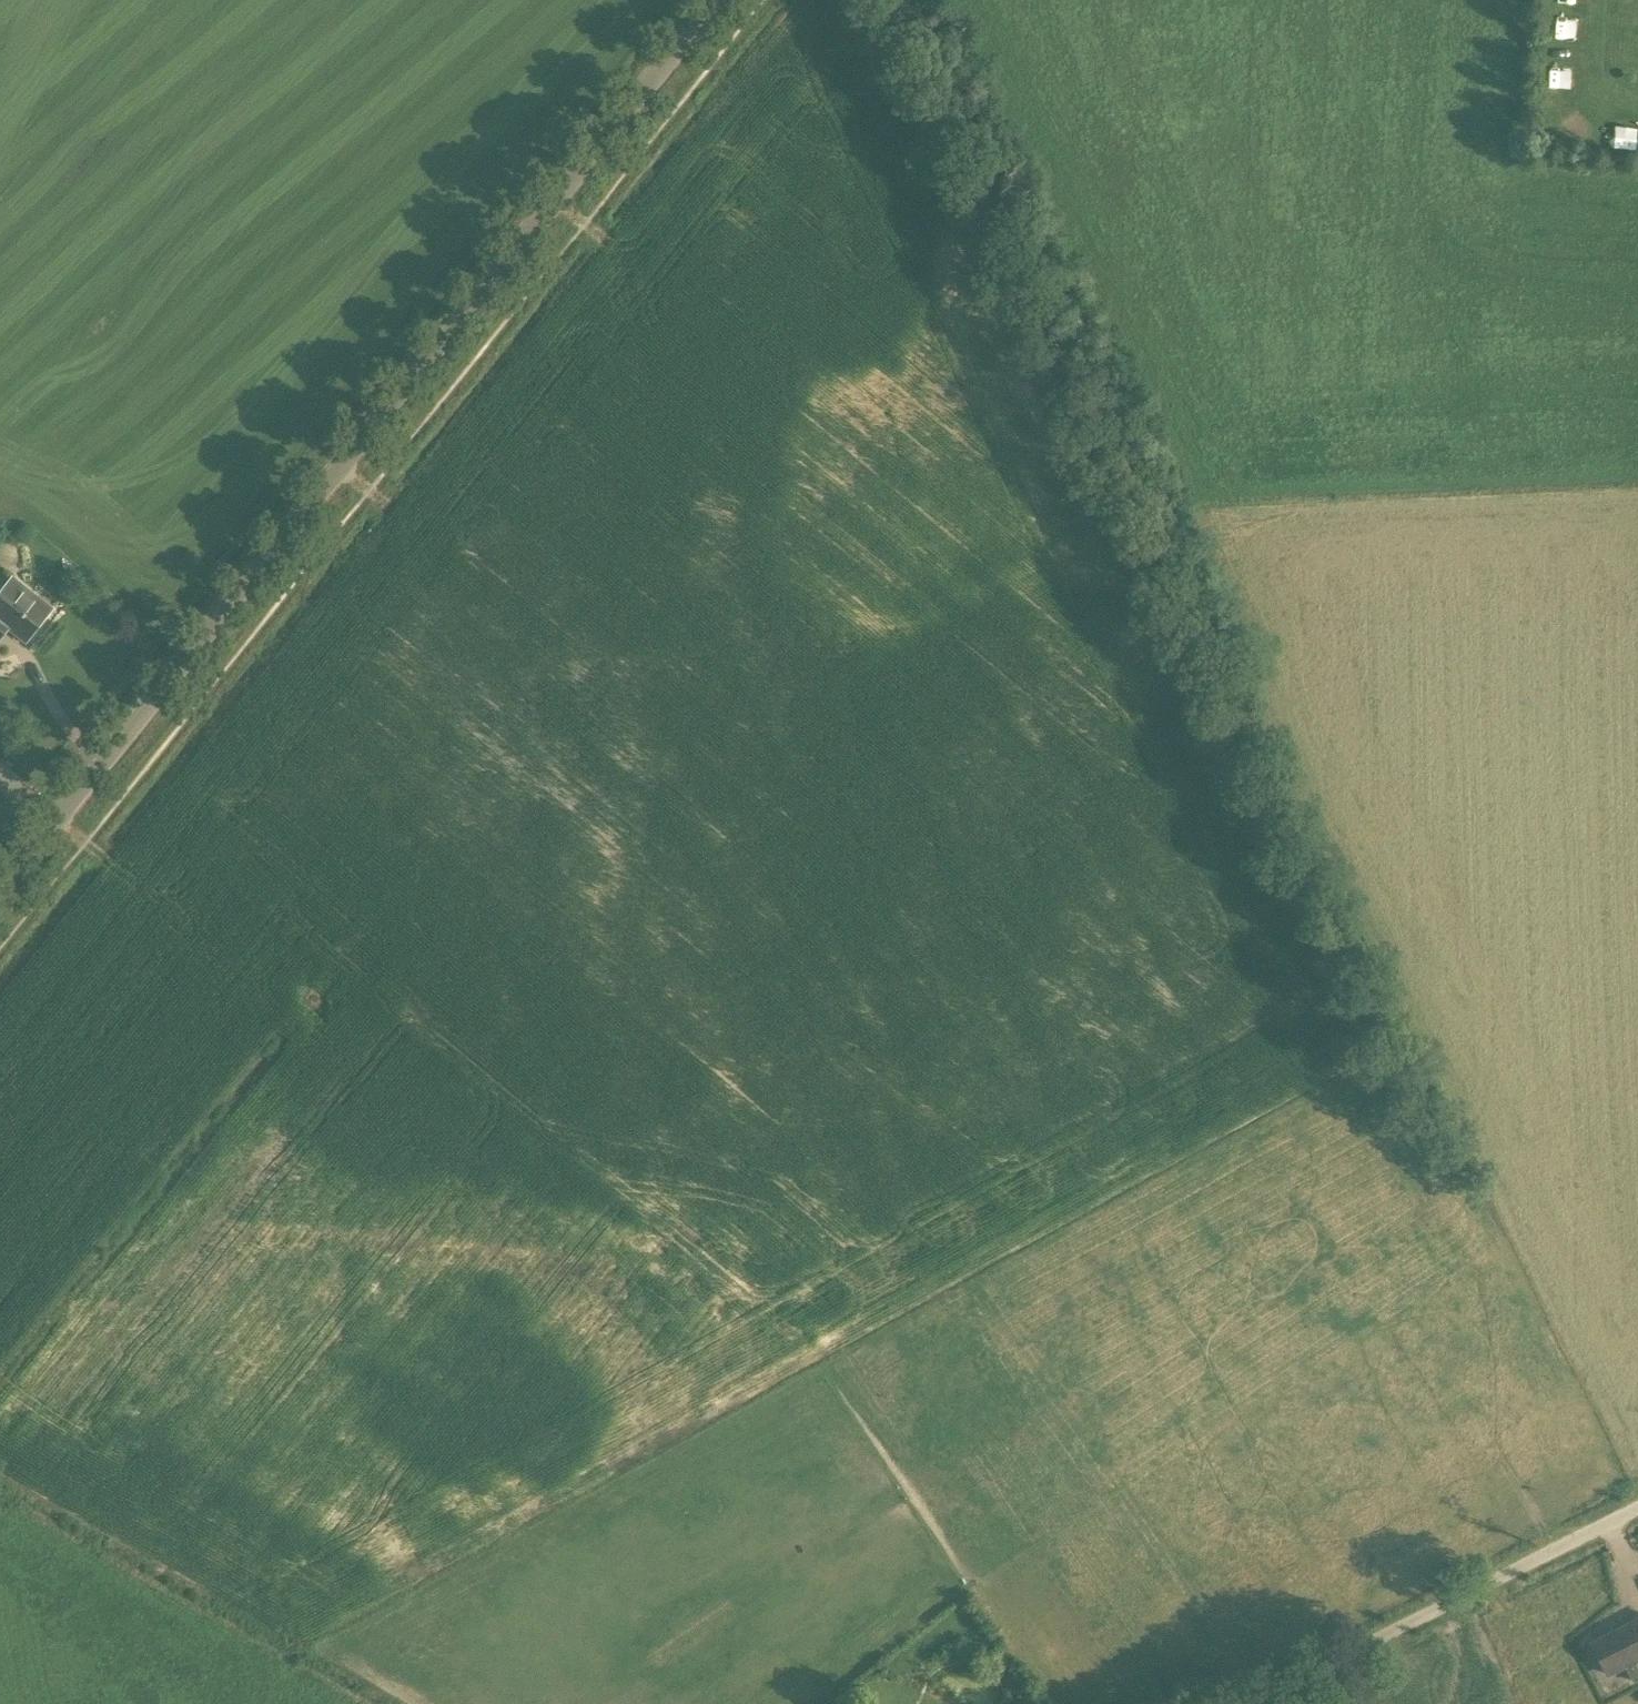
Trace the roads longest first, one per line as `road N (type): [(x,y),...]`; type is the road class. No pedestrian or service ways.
road 1 (secondary): [(0,885),(714,0)]
road 2 (unclassified): [(1250,1703),(1637,1508)]

